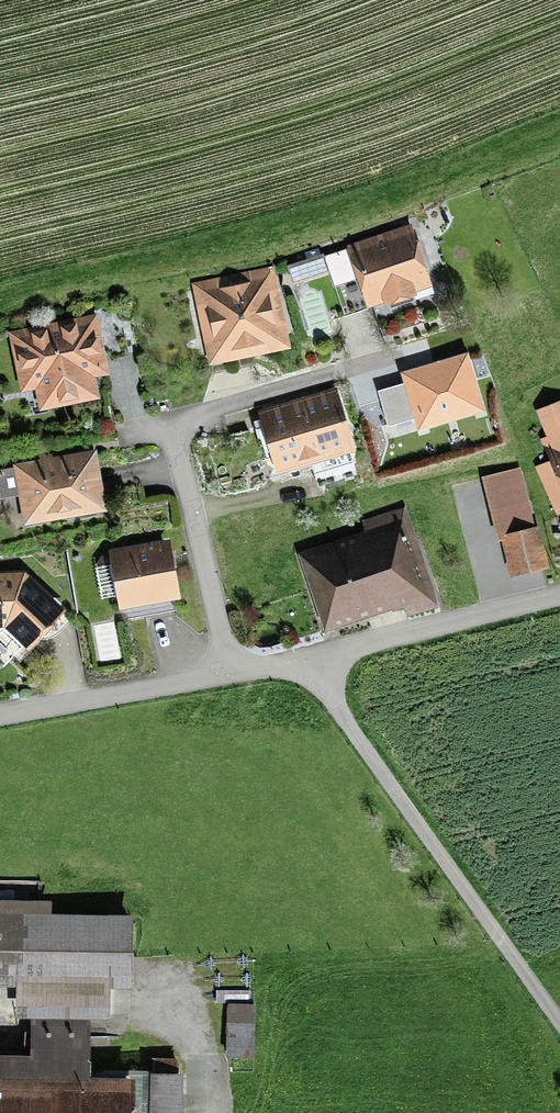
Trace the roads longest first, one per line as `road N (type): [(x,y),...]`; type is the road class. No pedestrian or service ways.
road 1 (residential): [(559,596),(225,676)]
road 2 (residential): [(167,425),(225,676)]
road 3 (residential): [(167,425),(411,356)]
road 4 (residential): [(225,676),(0,716)]

